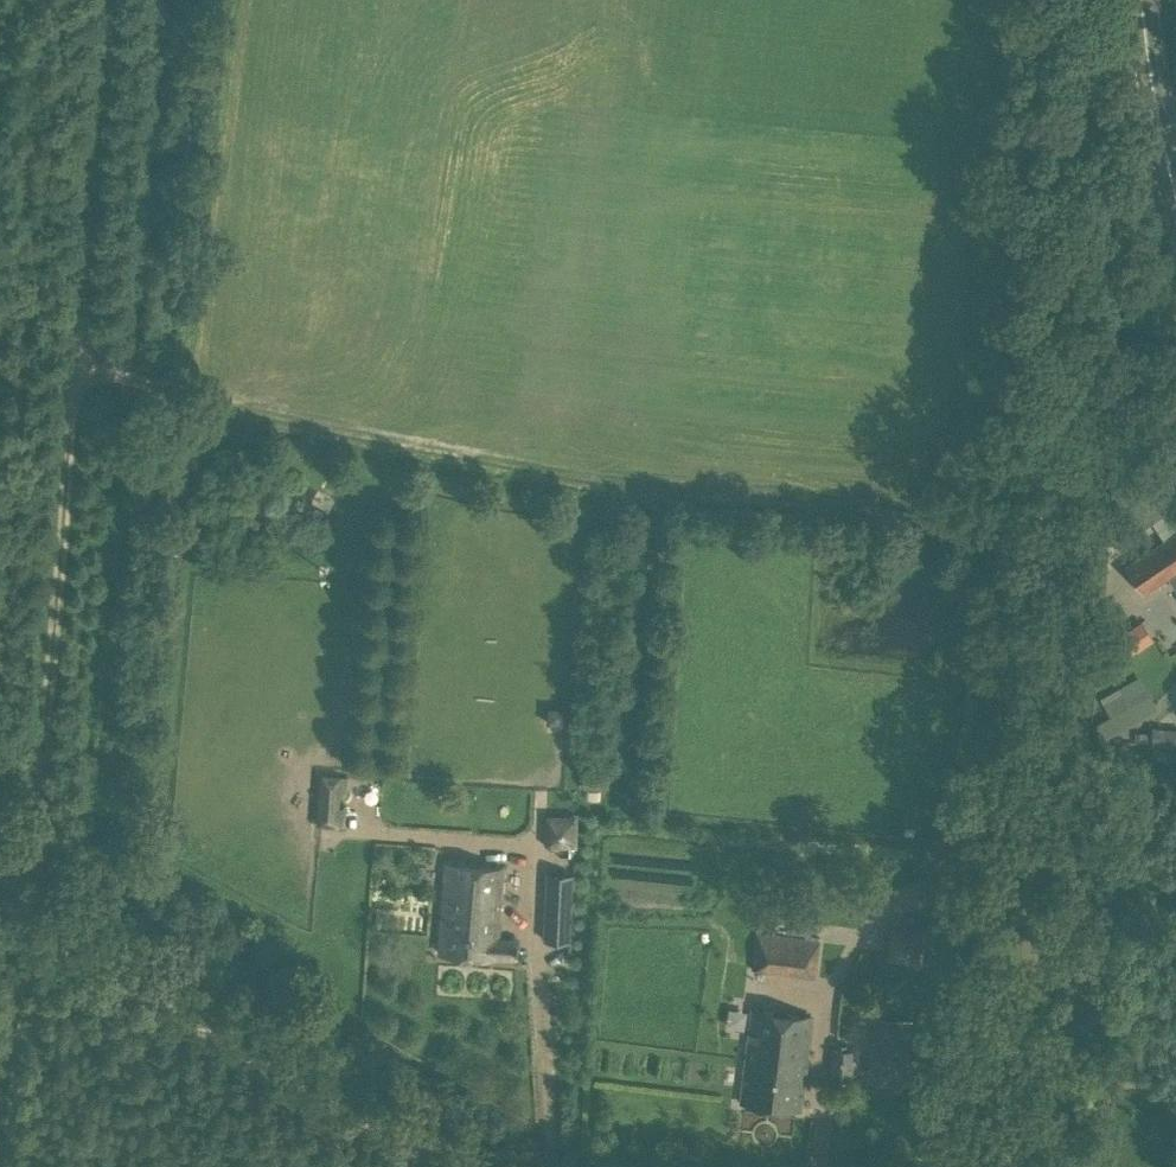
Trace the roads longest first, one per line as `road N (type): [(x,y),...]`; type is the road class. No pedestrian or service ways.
road 1 (track): [(112,0),(23,921)]
road 2 (residential): [(1010,1166),(1082,347)]
road 3 (track): [(23,921),(414,1142)]
road 4 (primary): [(1175,195),(1143,0)]
road 5 (track): [(78,367),(223,400)]

